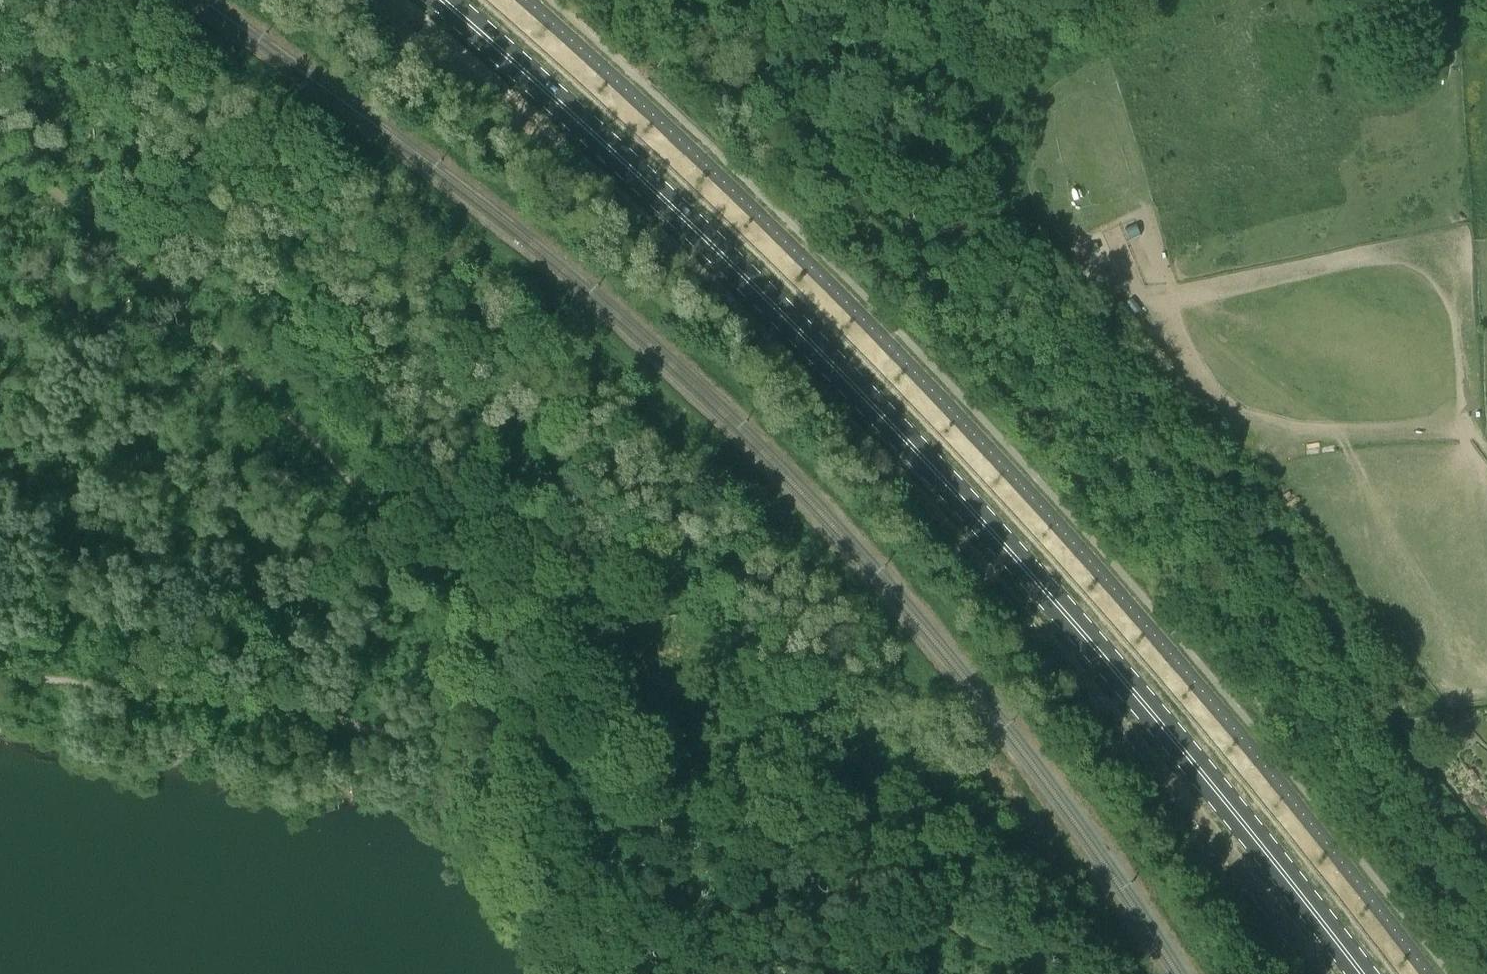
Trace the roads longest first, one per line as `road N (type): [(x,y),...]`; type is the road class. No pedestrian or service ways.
road 1 (primary): [(443,0),(711,243),(908,442),(1122,677),(1361,973)]
road 2 (track): [(1037,973),(1030,958),(960,938),(939,909),(900,886),(891,874),(876,786),(850,757),(607,654),(592,660),(582,685),(591,730)]

